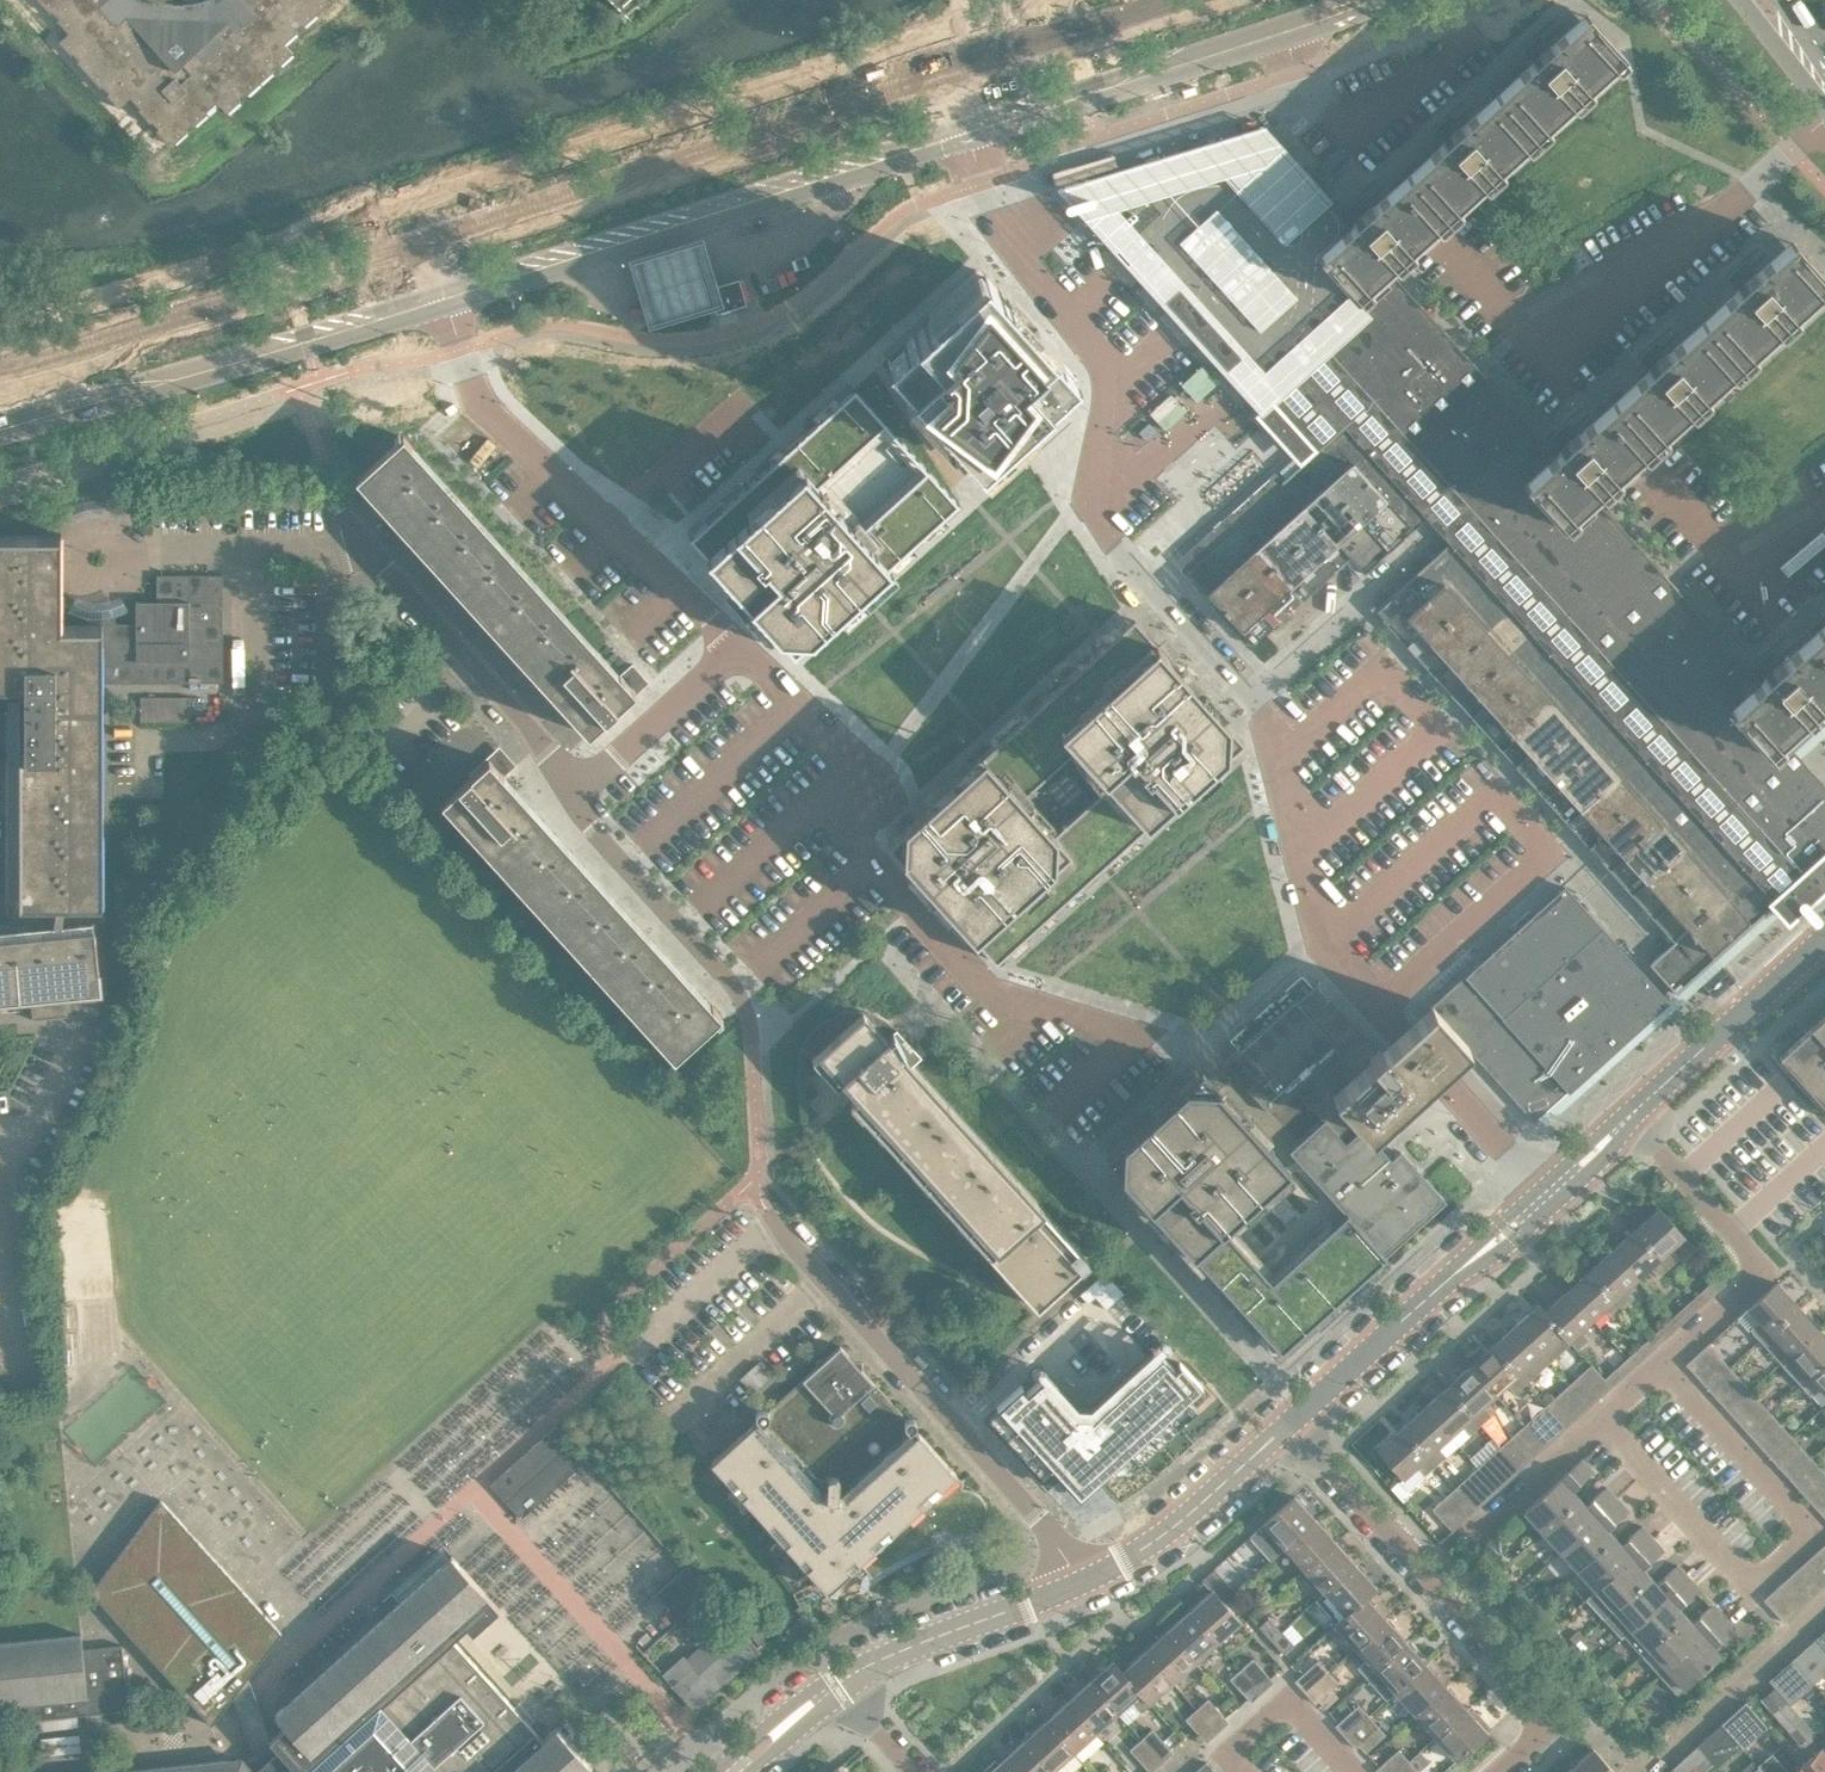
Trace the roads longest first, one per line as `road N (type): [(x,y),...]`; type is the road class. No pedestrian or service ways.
road 1 (residential): [(1548,1191),(1396,1036),(1330,954),(1257,693),(1090,501),(1097,361),(1062,316),(991,174)]
road 2 (residential): [(1430,1581),(1767,1269),(1626,1116)]
road 3 (residential): [(1200,1042),(978,983),(846,834),(855,768),(737,644)]
road 4 (secondary): [(448,297),(972,128)]
road 5 (secondary): [(953,72),(429,235)]
road 6 (residential): [(737,644),(580,790),(364,557)]
road 7 (residential): [(1072,1584),(1040,1518),(766,1208)]
road 8 (residential): [(1465,268),(1543,351),(1824,127)]
road 9 (secondary): [(0,430),(448,297)]
road 10 (secondary): [(429,235),(0,369)]
road 11 (tertiary): [(1293,1419),(1548,1191)]
road 12 (secondary): [(972,128),(1080,89),(1283,36)]
road 13 (residential): [(1296,73),(1343,135),(1525,0)]
road 14 (tertiary): [(1072,1584),(1164,1536),(1293,1419)]
road 15 (tertiary): [(1626,1116),(1824,939)]
road 16 (residential): [(1488,1771),(1546,1719),(1430,1581)]
road 17 (tertiary): [(838,1682),(1072,1584)]
road 18 (residential): [(607,525),(491,424),(460,341)]
road 19 (secondary): [(1178,0),(953,72)]
road 20 (residential): [(1824,534),(1765,586),(1670,482)]
road 21 (residential): [(1430,1581),(1293,1419)]
road 22 (residential): [(607,525),(743,400)]
road 23 (residential): [(1229,1750),(1288,1697),(1352,1771)]
road 24 (residential): [(737,644),(607,525)]
road 25 (tertiary): [(736,1771),(838,1682)]

